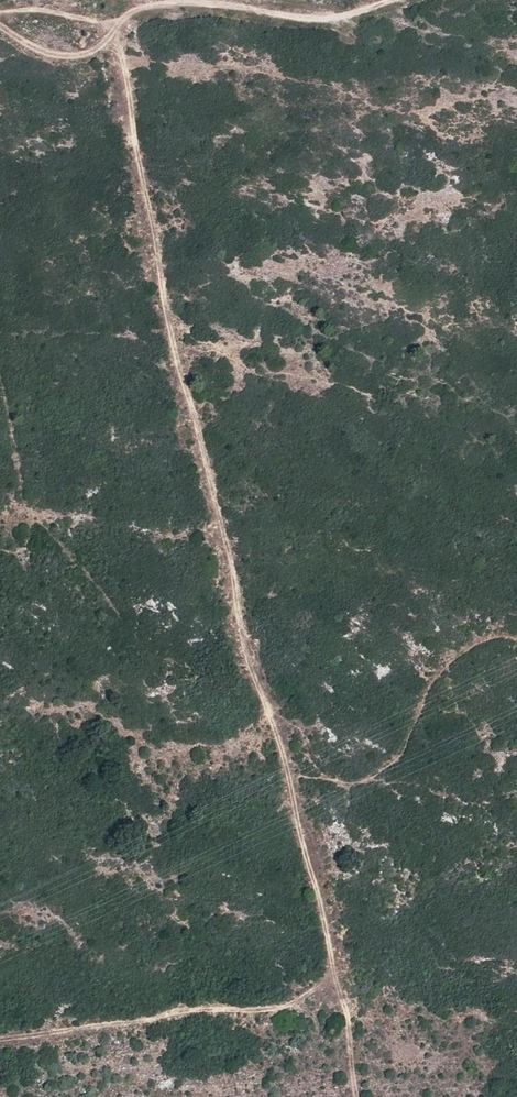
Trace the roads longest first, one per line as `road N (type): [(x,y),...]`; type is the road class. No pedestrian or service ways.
road 1 (track): [(0,1048),(222,1010),(292,1009),(339,992),(314,861),(253,675),(208,487),(143,196),(116,24)]
road 2 (track): [(379,0),(329,22),(198,2),(137,9)]

